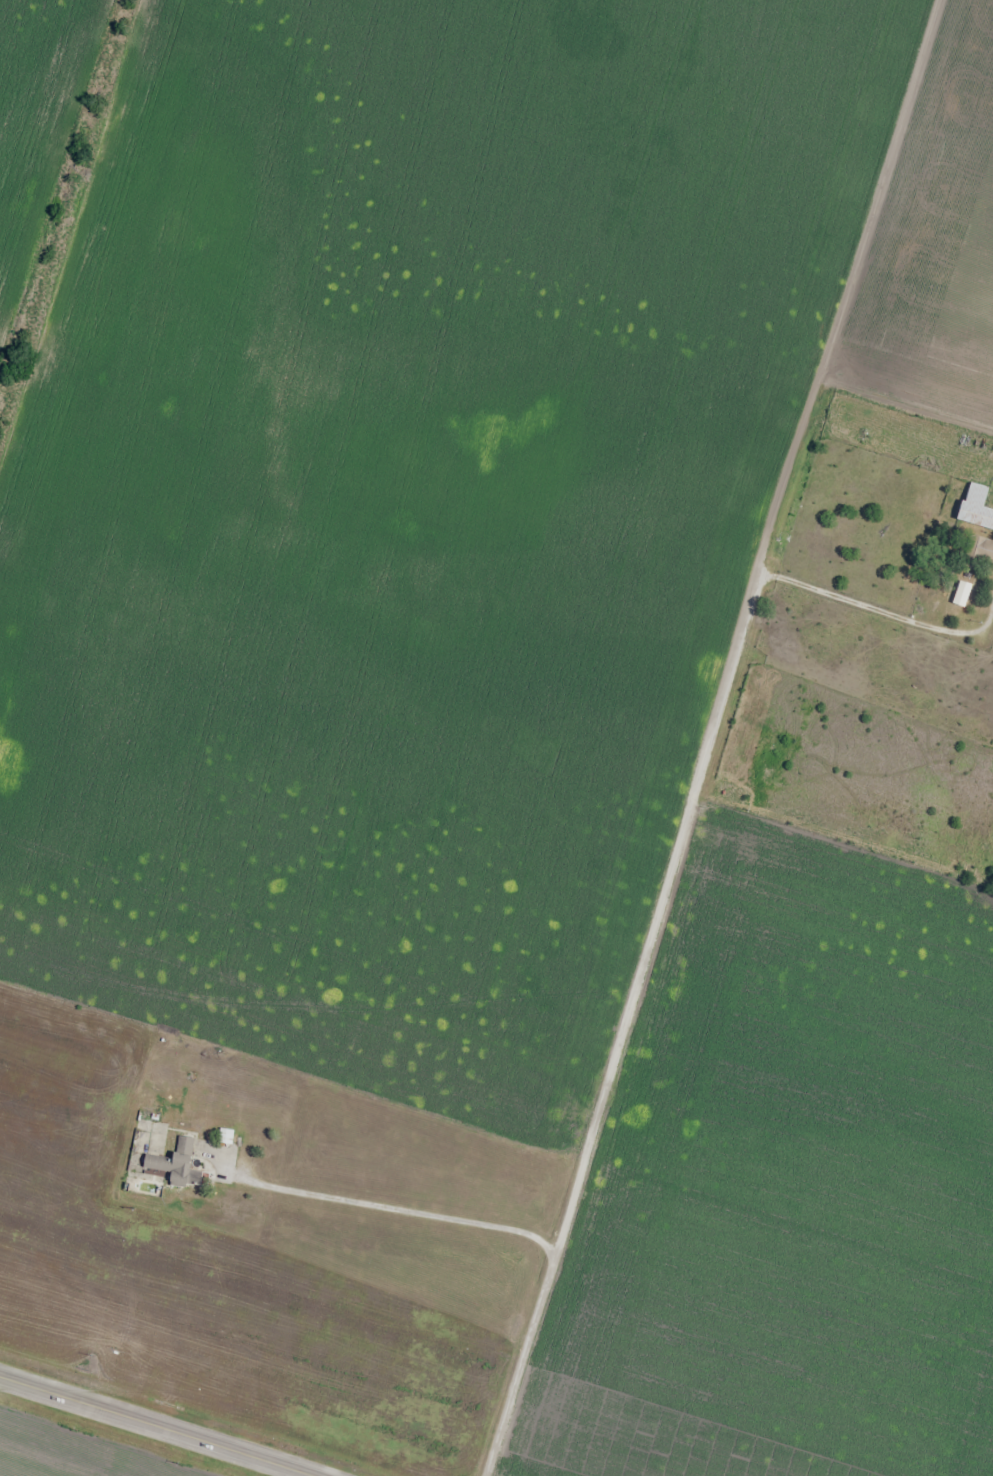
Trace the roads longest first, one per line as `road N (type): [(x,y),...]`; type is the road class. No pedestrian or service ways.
road 1 (track): [(487,1475),(676,765),(791,504),(921,59)]
road 2 (secondary): [(305,1475),(0,1378)]
road 3 (track): [(771,549),(943,619),(984,586),(992,540)]

